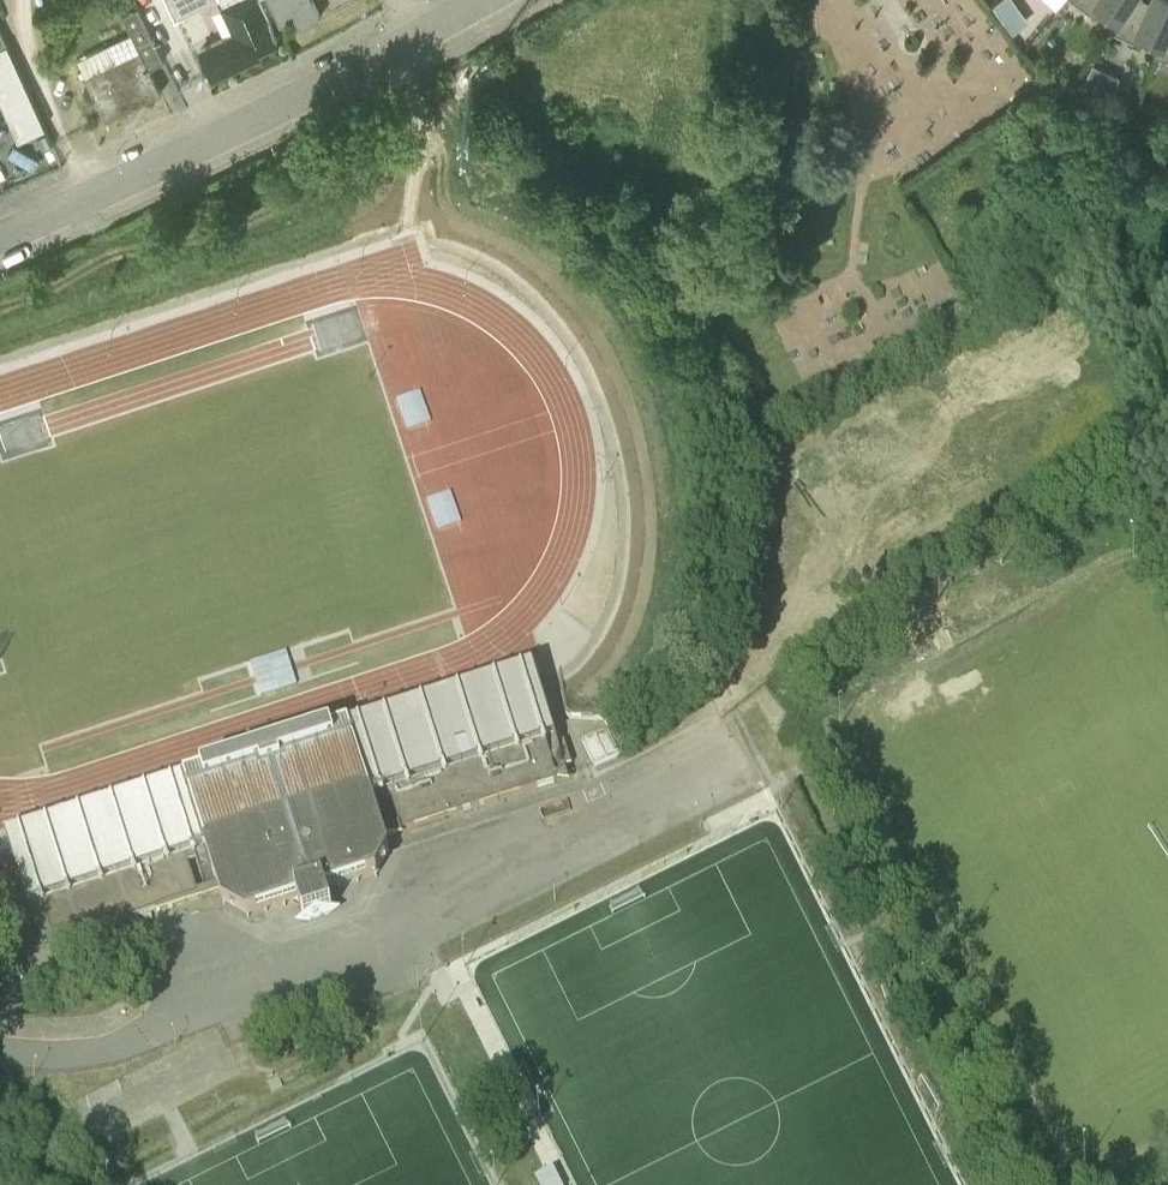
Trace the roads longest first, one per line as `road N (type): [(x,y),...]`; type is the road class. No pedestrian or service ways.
road 1 (residential): [(0,235),(107,190),(477,0)]

